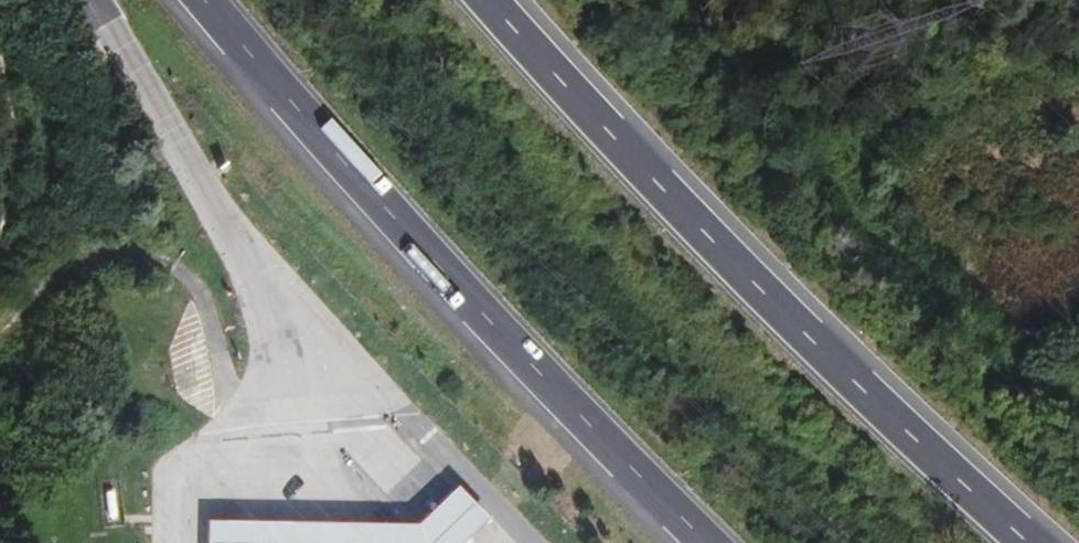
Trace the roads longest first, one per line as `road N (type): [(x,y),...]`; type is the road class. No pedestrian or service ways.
road 1 (trunk): [(1020,542),(692,231),(481,0)]
road 2 (trunk): [(203,0),(434,264),(705,542)]
road 3 (trunk): [(98,0),(294,321)]
road 4 (track): [(0,261),(18,116),(0,53)]

